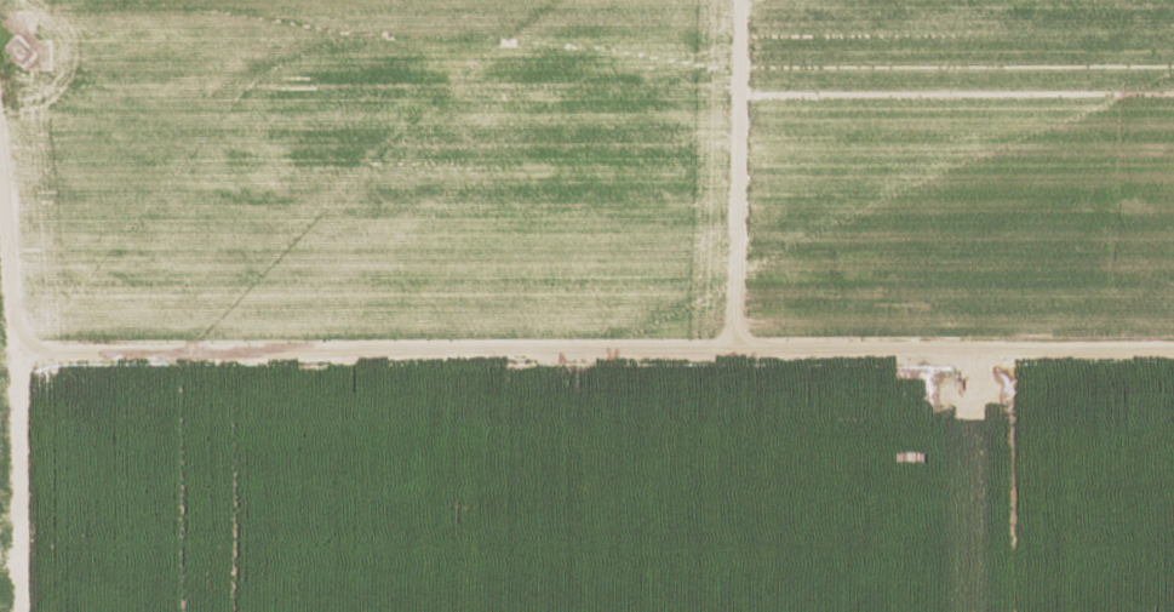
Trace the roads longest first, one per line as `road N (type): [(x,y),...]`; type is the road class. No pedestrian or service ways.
road 1 (track): [(2,359),(1173,356)]
road 2 (track): [(729,358),(734,0)]
road 3 (track): [(0,279),(11,611)]
road 4 (track): [(964,356),(965,611)]

